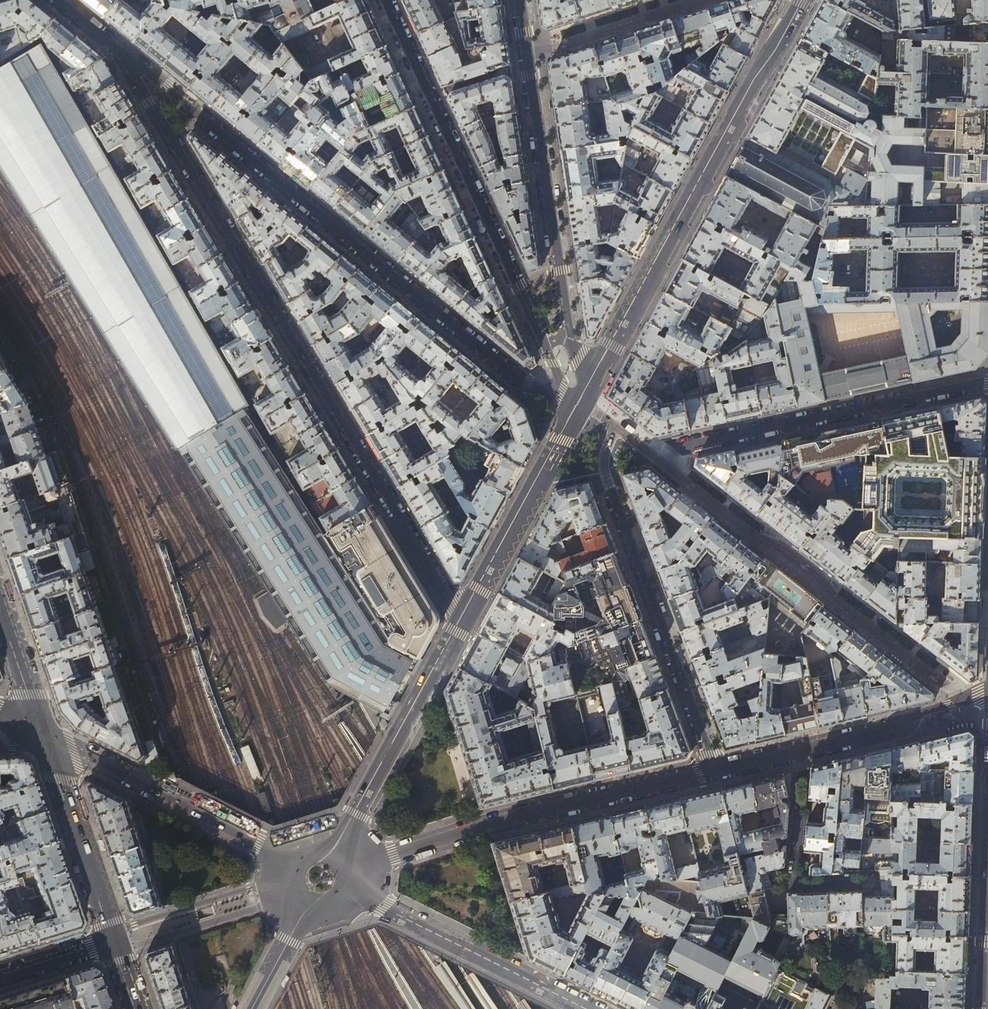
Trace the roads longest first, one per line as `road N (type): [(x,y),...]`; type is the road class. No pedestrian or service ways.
road 1 (residential): [(118,47),(462,621)]
road 2 (residential): [(118,47),(529,385),(577,404)]
road 3 (residential): [(386,0),(577,404)]
road 4 (secondary): [(800,0),(592,375)]
road 5 (residential): [(592,375),(570,338),(520,0)]
road 6 (residential): [(354,864),(716,770)]
road 7 (residential): [(658,458),(669,449),(987,383)]
road 8 (residential): [(716,770),(610,489)]
road 9 (residential): [(716,770),(913,721),(967,697),(987,700)]
road 10 (secondary): [(293,857),(44,738)]
road 11 (secondary): [(596,1008),(357,884)]
road 12 (secondary): [(462,621),(339,847)]
road 13 (secondary): [(577,404),(462,621)]
road 14 (secondary): [(44,738),(114,940)]
road 15 (secondary): [(0,608),(44,738)]
road 16 (residential): [(983,959),(987,830)]

